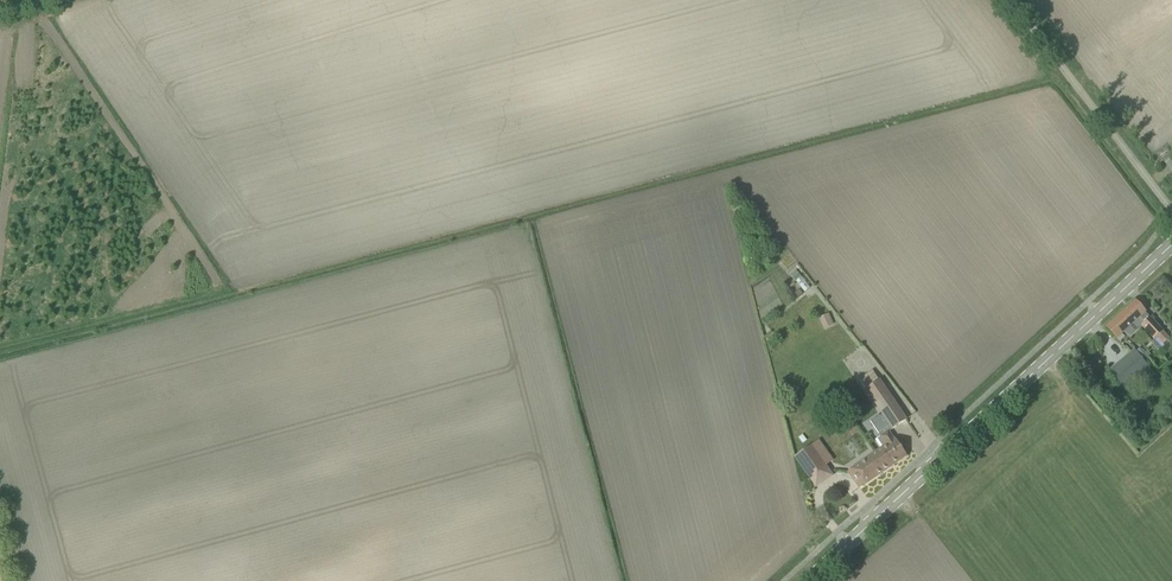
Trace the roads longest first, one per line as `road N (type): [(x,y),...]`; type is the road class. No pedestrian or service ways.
road 1 (secondary): [(812,580),(1171,246)]
road 2 (unclassified): [(1171,212),(1012,0)]

